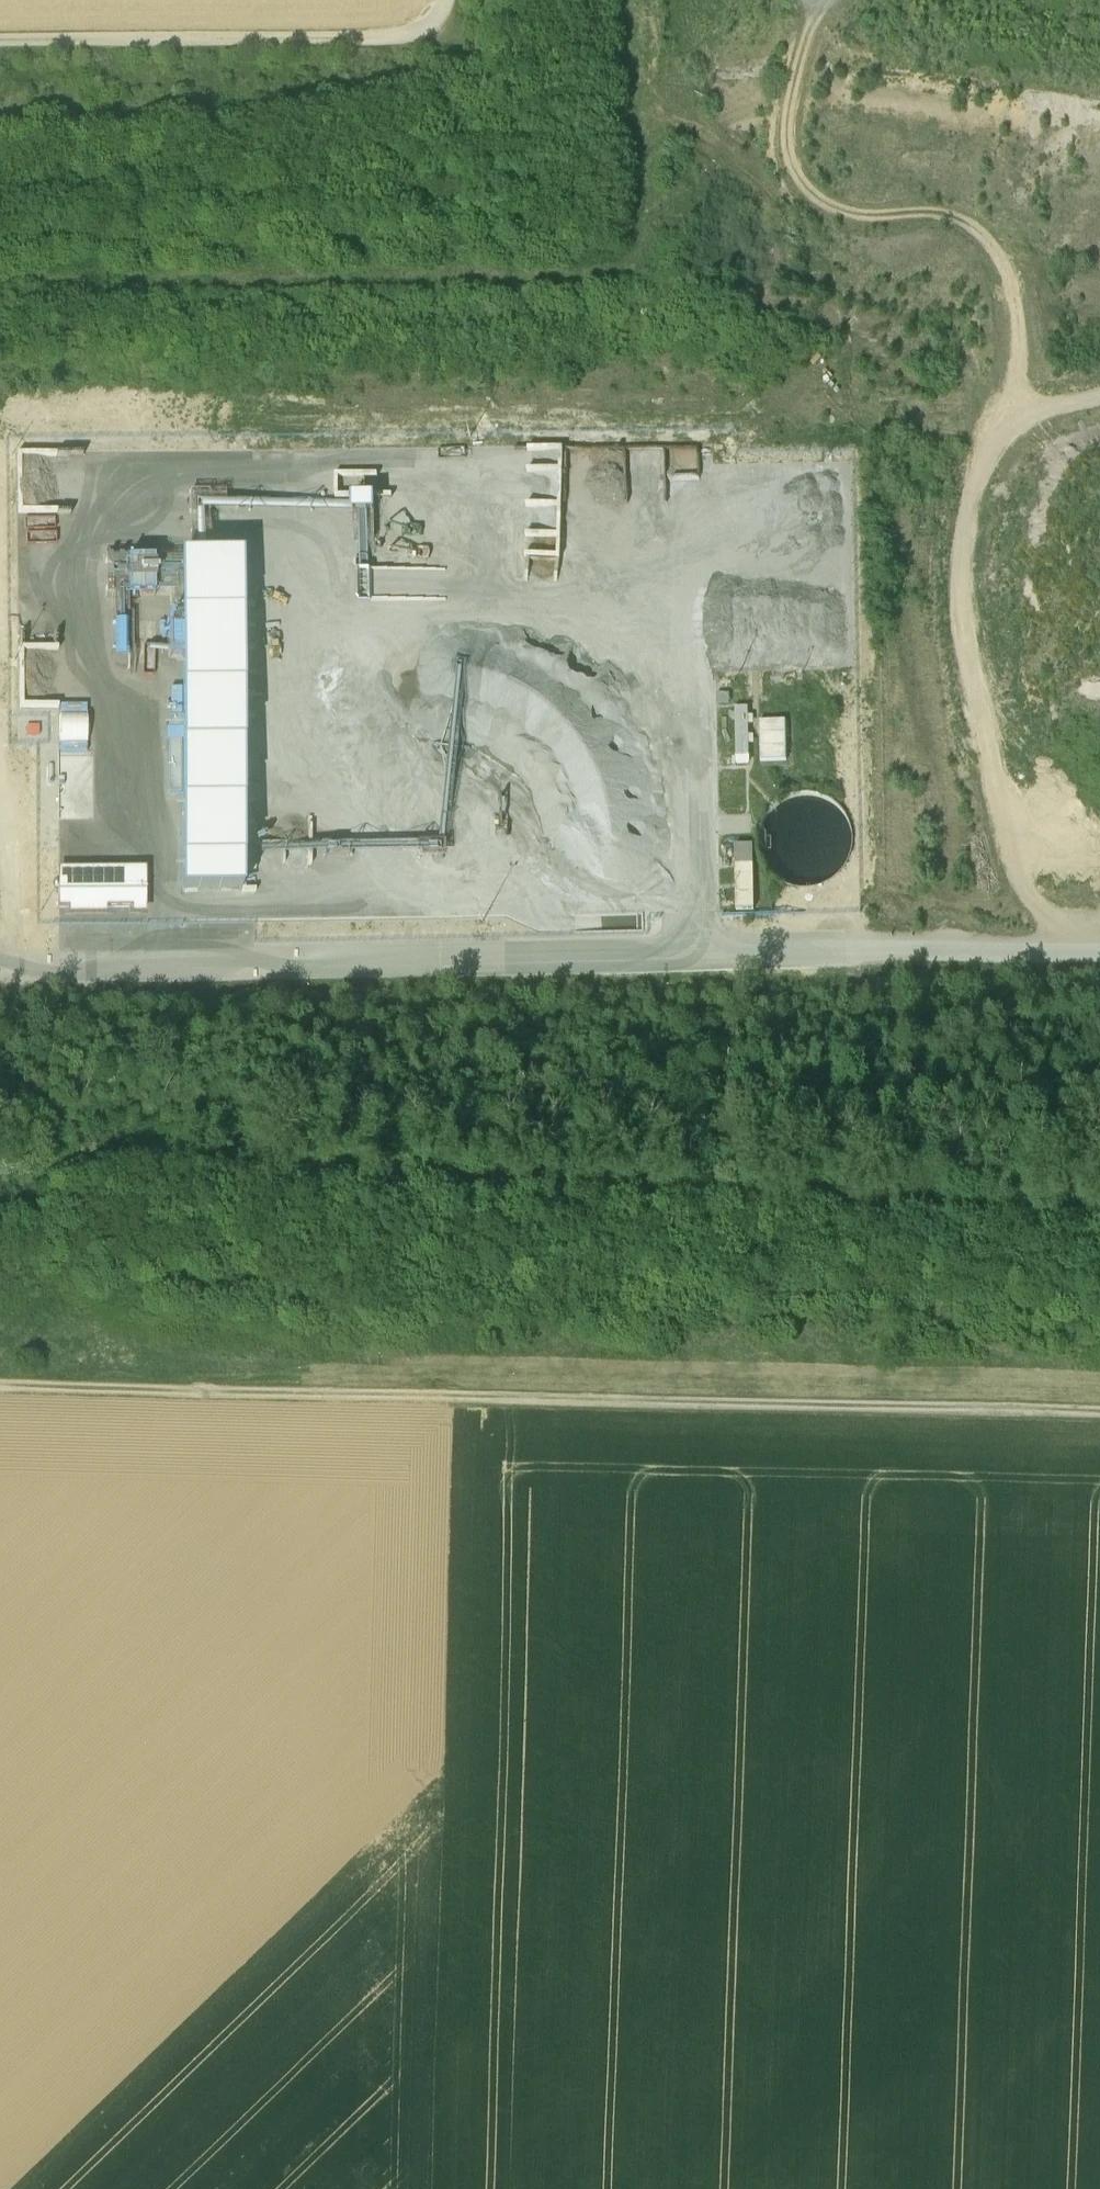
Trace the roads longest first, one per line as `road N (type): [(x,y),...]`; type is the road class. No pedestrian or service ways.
road 1 (track): [(1099,1414),(0,1388)]
road 2 (track): [(0,41),(387,41),(432,22),(445,0)]

